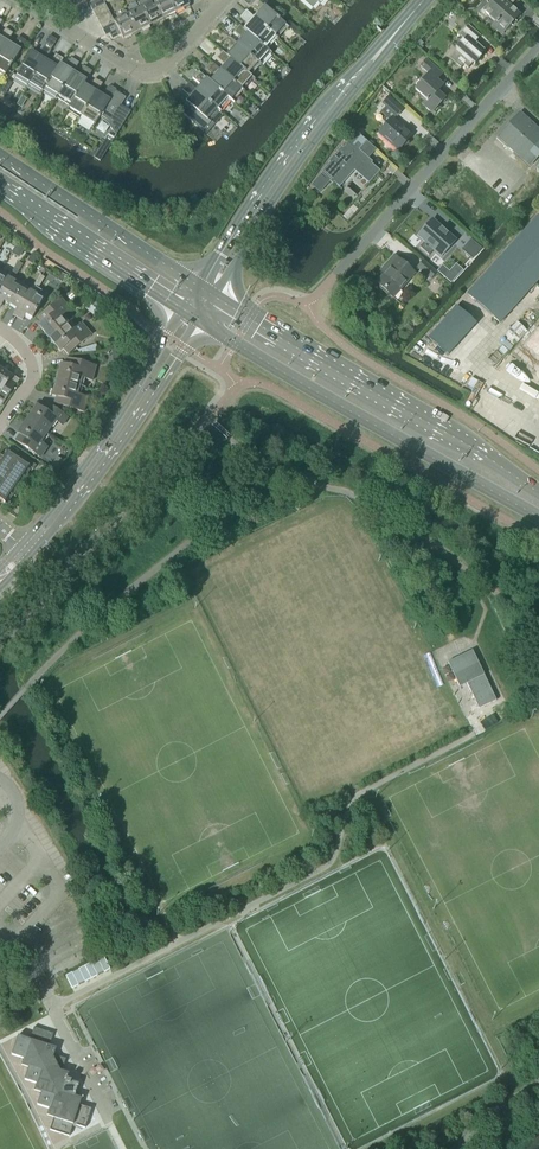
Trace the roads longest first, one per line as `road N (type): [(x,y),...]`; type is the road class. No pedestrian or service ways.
road 1 (secondary): [(190,314),(538,516)]
road 2 (secondary): [(538,494),(254,330)]
road 3 (residential): [(338,272),(538,48)]
road 4 (tertiary): [(22,548),(130,415),(190,314)]
road 5 (secondary): [(233,248),(298,152),(407,21)]
road 6 (residential): [(20,0),(144,73),(164,66),(218,8)]
road 7 (secondary): [(201,295),(0,166)]
road 8 (secondary): [(0,185),(190,314)]
road 9 (residential): [(0,428),(35,366),(24,346),(0,329)]

